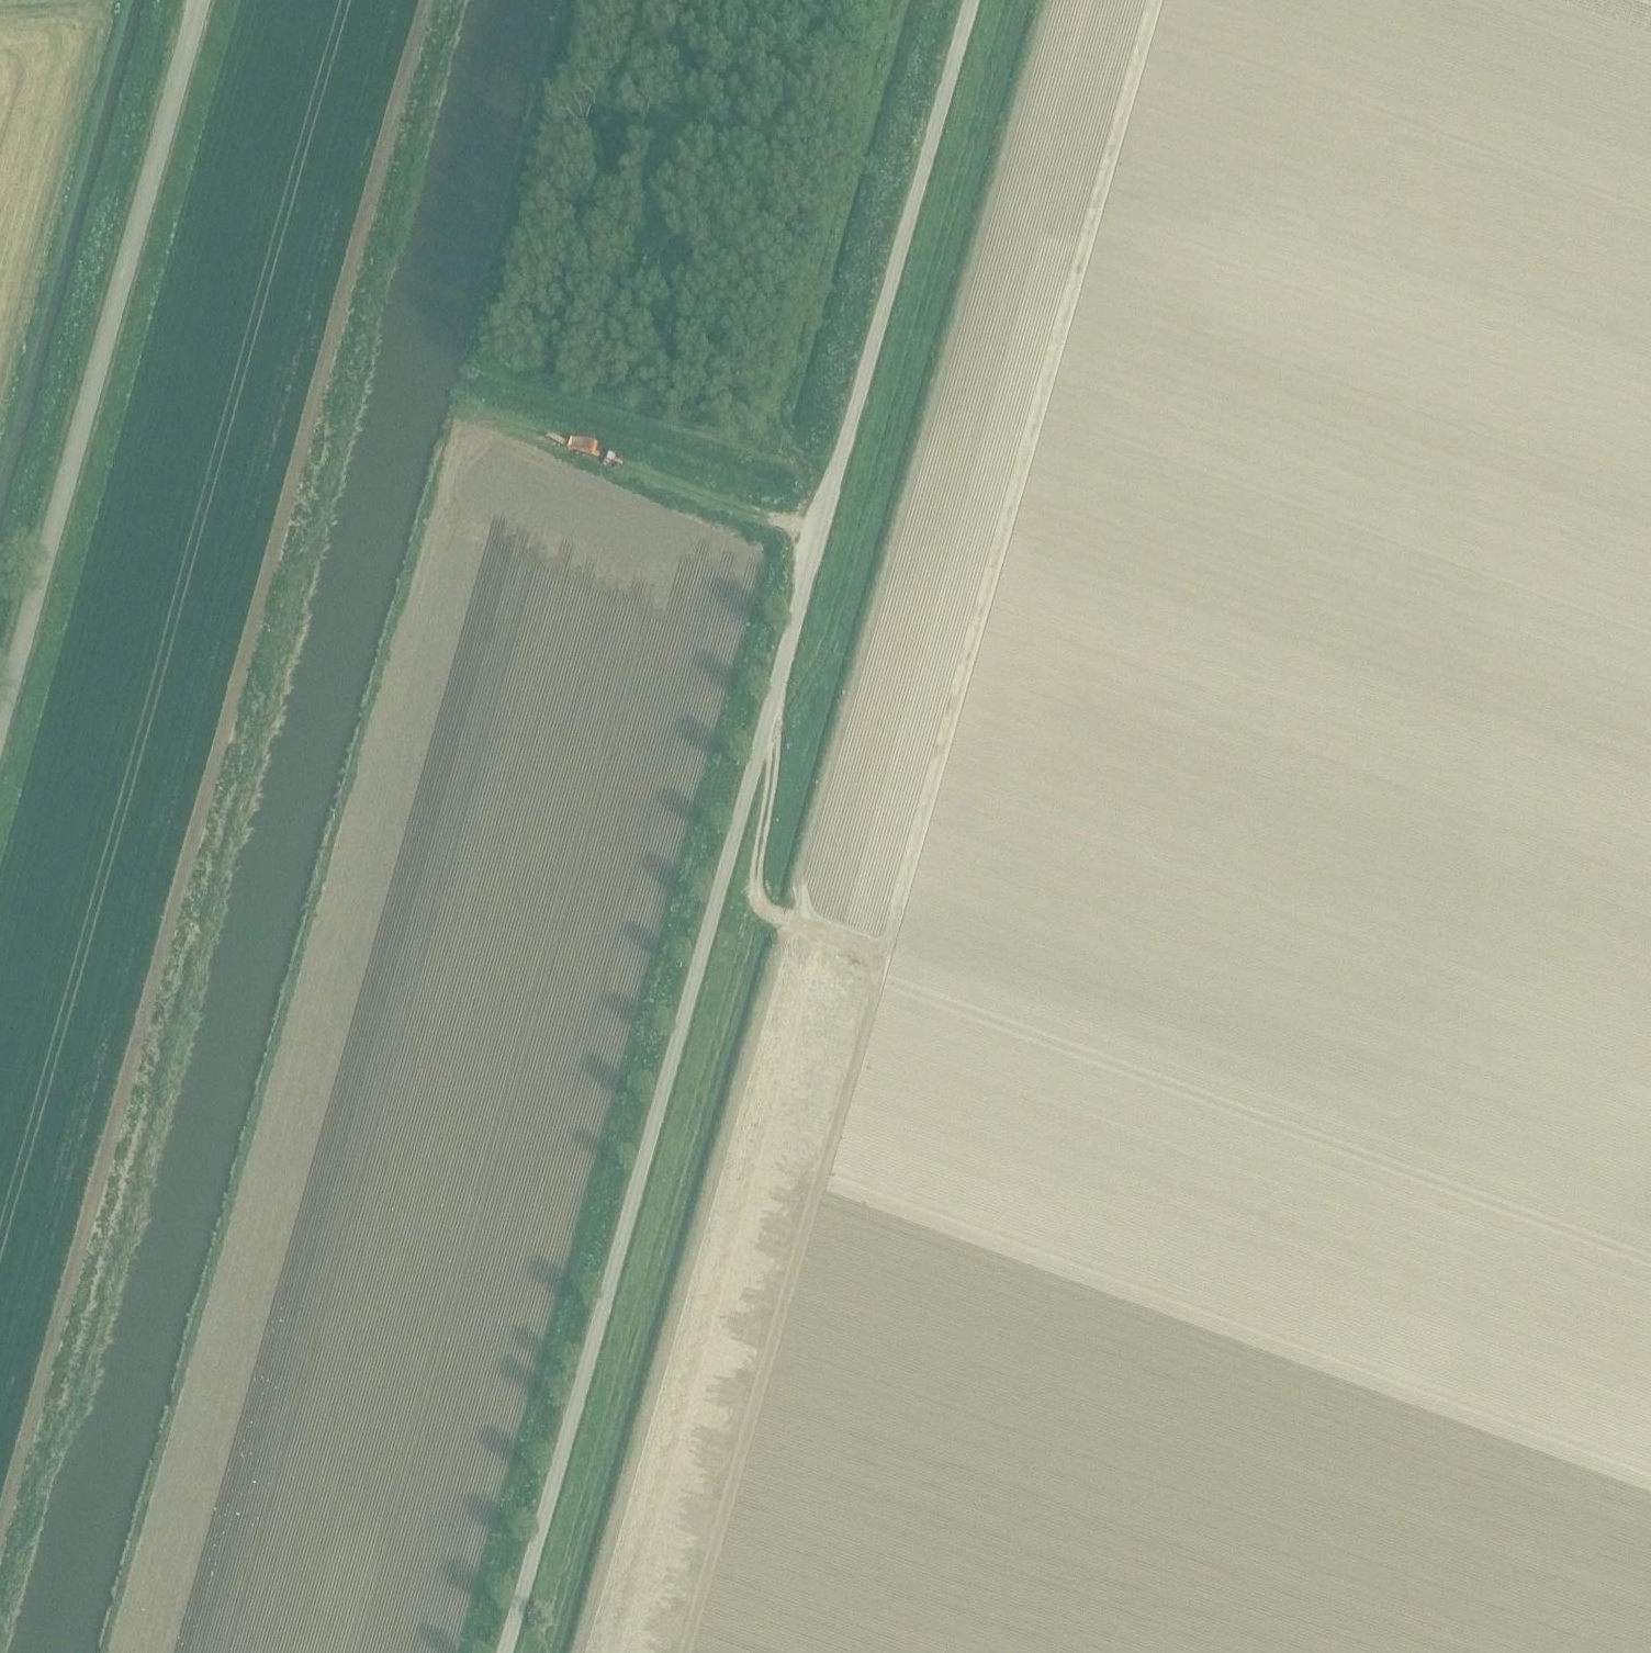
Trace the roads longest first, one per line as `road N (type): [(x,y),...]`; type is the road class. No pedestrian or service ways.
road 1 (unclassified): [(504,1652),(970,0)]
road 2 (unclassified): [(0,724),(199,0)]

